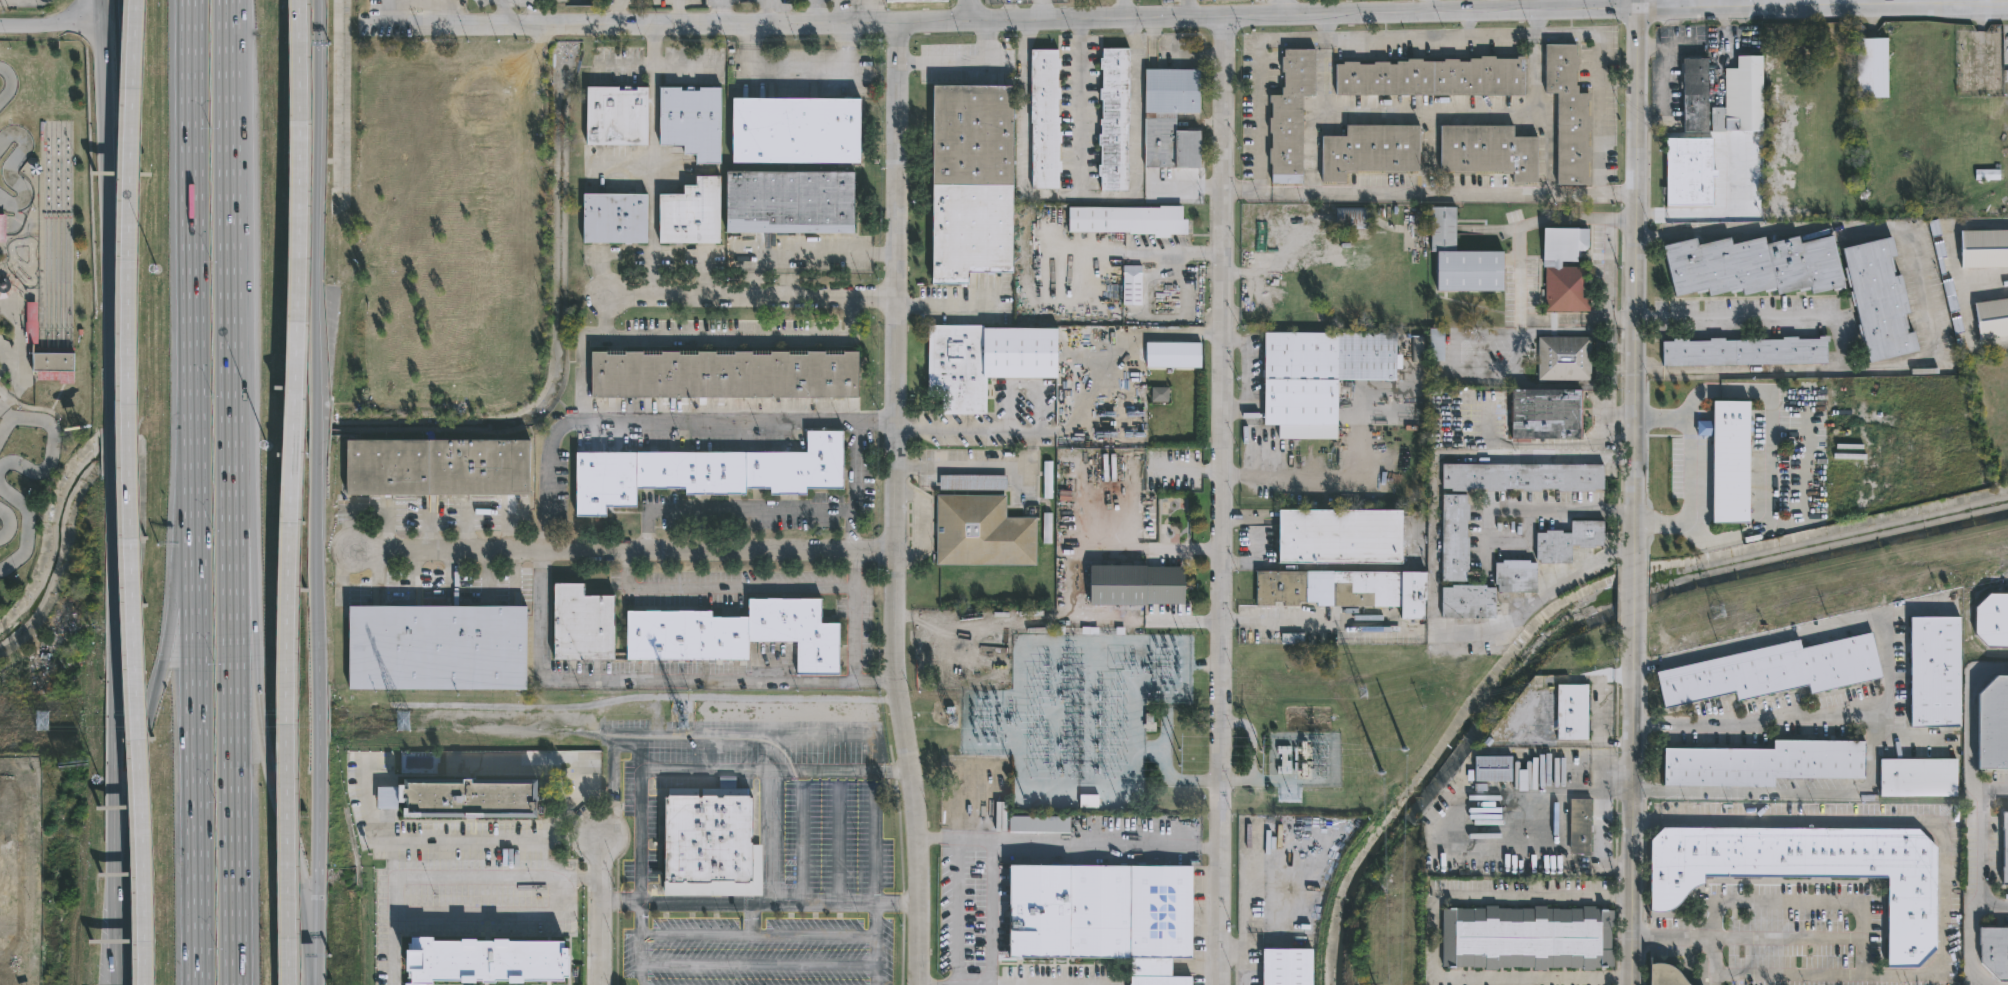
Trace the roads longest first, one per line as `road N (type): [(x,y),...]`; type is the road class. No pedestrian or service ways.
road 1 (motorway): [(140,0),(131,404),(146,984)]
road 2 (motorway): [(290,984),(300,0)]
road 3 (motorway): [(235,984),(231,0)]
road 4 (residential): [(1220,984),(1225,13)]
road 5 (residential): [(909,742),(896,568),(901,18)]
road 6 (residential): [(973,17),(1639,7)]
road 7 (secondary): [(109,255),(118,875)]
road 8 (motorway): [(195,0),(195,609)]
road 9 (tertiary): [(1639,0),(1635,564)]
road 10 (residential): [(348,549),(896,552)]
road 11 (residential): [(598,23),(973,17)]
road 12 (motorway): [(195,609),(198,984)]
road 13 (tertiary): [(1635,616),(1629,984)]
road 14 (tertiary): [(1639,7),(2007,1)]
road 15 (motorway): [(315,350),(316,0)]
road 16 (residential): [(608,296),(897,300)]
road 17 (motorway): [(316,901),(317,641)]
road 18 (secondary): [(100,15),(109,255)]
road 19 (motorway): [(298,856),(270,773),(255,641)]
road 20 (residential): [(919,984),(913,772)]
road 21 (residential): [(362,26),(559,23)]
road 22 (motorway): [(122,0),(125,171)]
road 23 (motorway): [(317,641),(314,487)]
road 24 (residential): [(599,984),(599,839)]
road 25 (motorway): [(314,487),(315,350)]

